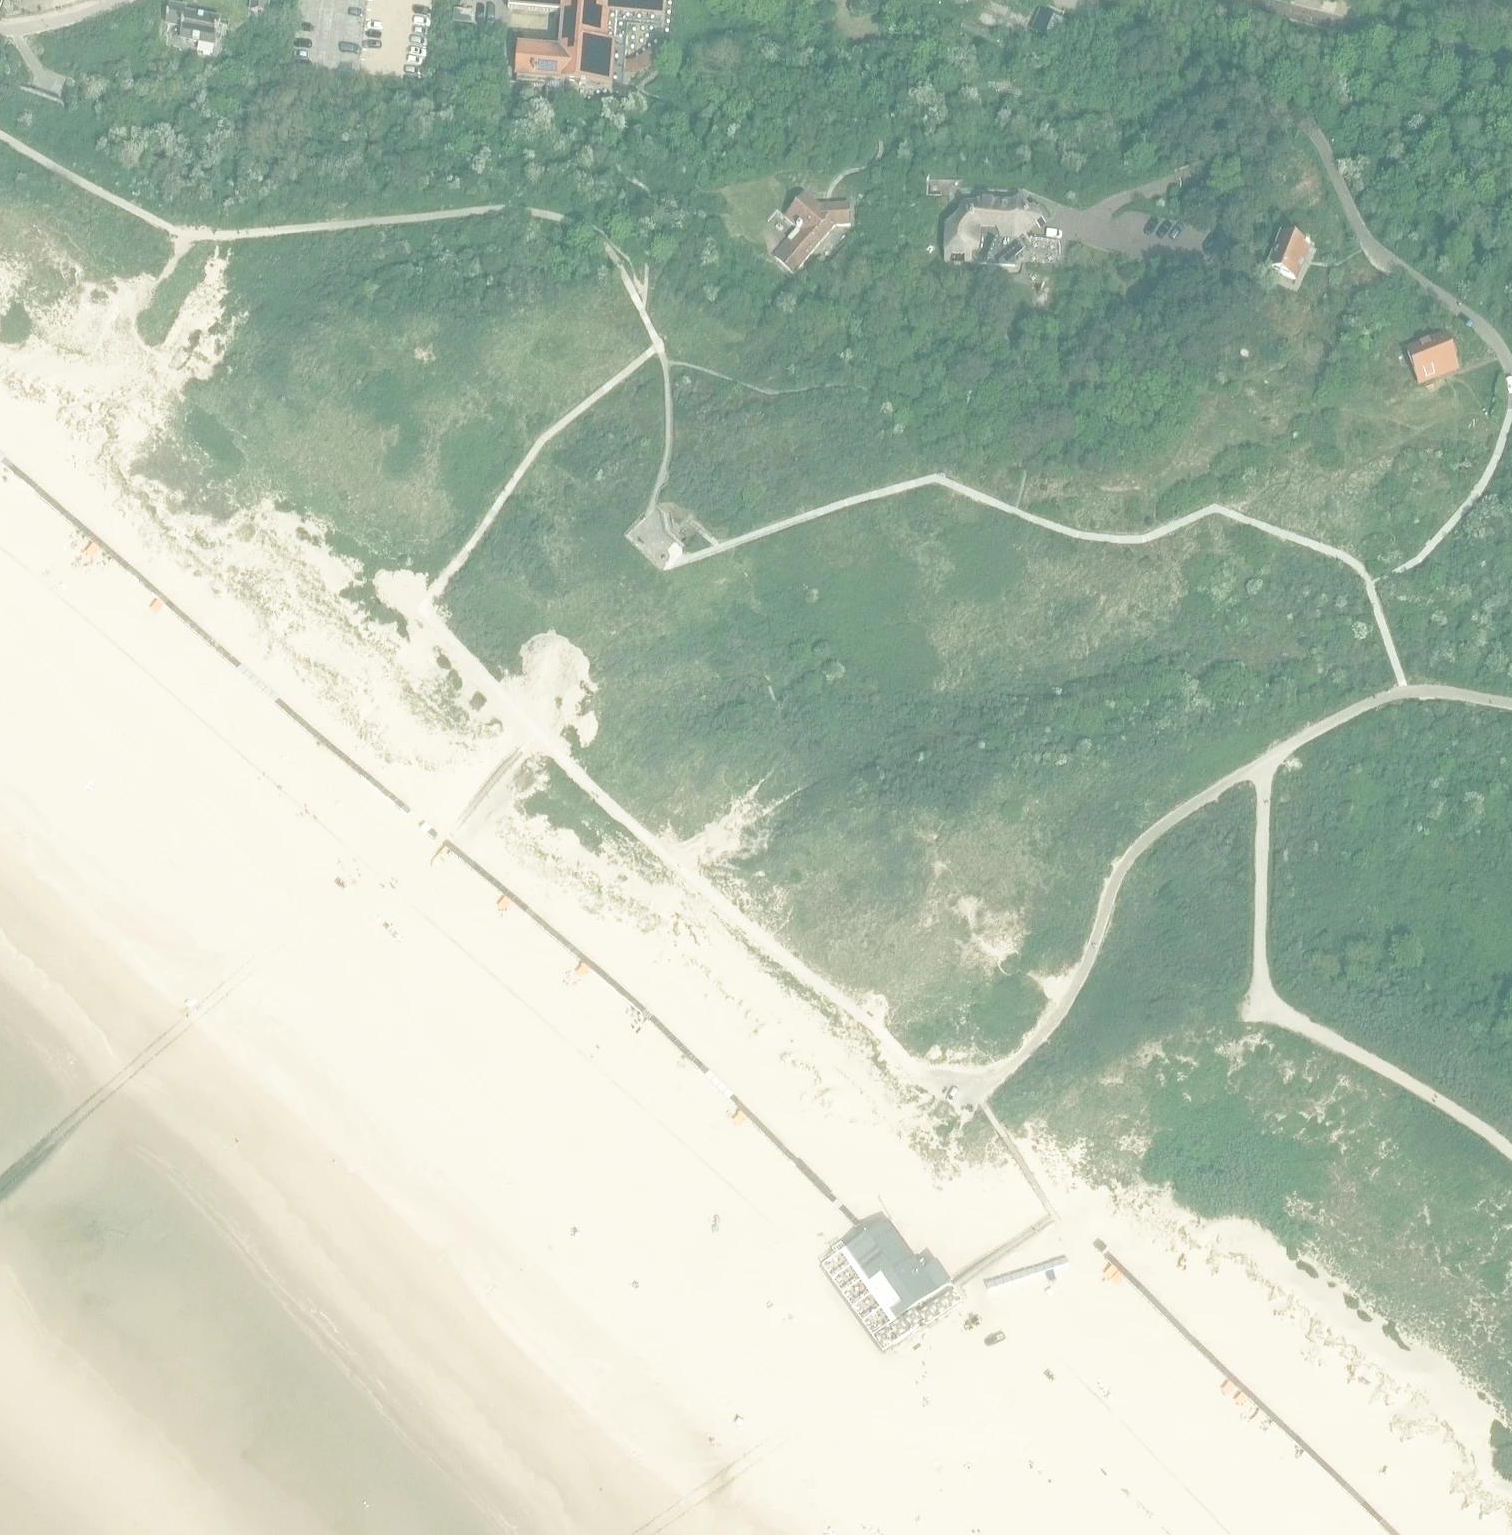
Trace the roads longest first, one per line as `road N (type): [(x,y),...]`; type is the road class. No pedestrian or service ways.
road 1 (residential): [(1243,0),(1511,66)]

